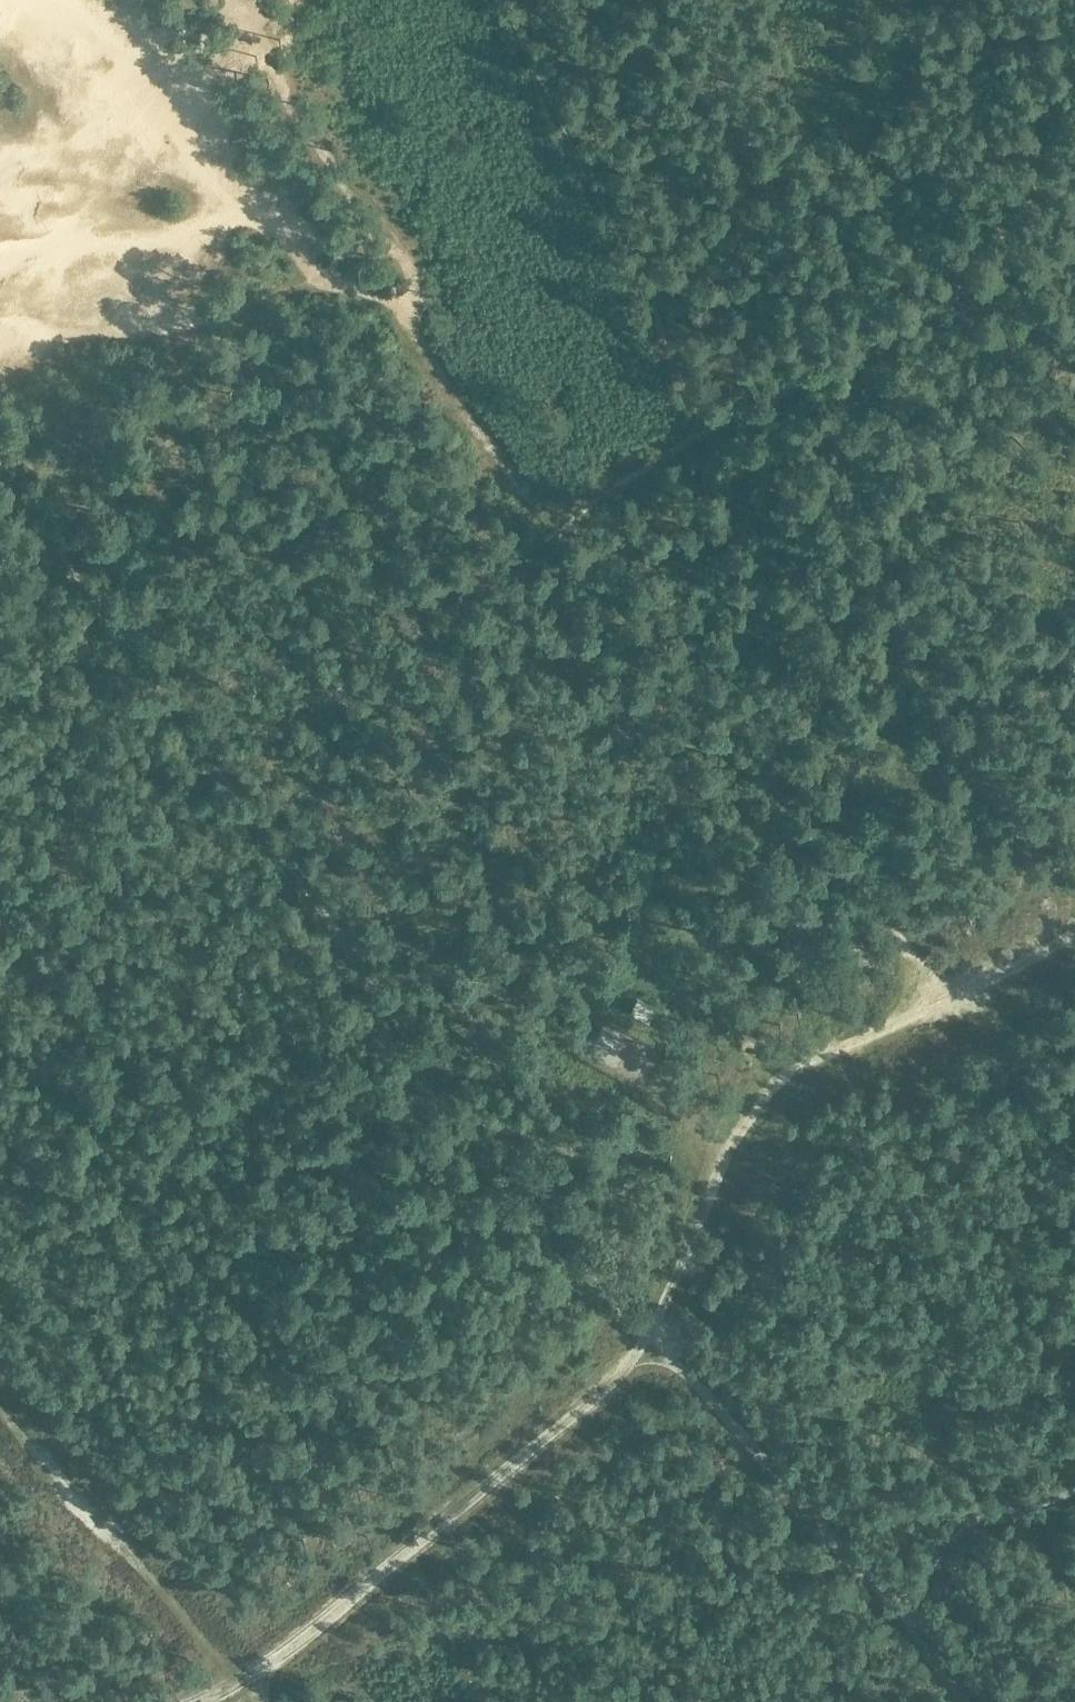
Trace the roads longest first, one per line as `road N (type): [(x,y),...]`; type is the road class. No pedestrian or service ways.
road 1 (track): [(925,1011),(899,934),(662,656),(386,302),(312,273),(291,243),(246,218),(31,250),(0,263)]
road 2 (track): [(0,461),(421,1067),(647,1334)]
road 3 (track): [(1074,929),(974,991),(798,1067),(761,1094),(727,1140),(647,1334)]
road 4 (track): [(1074,234),(595,487),(556,524)]
road 5 (track): [(647,1334),(592,1399),(242,1685)]
road 6 (track): [(647,1334),(894,1607)]
road 7 (track): [(242,1685),(0,1408)]
road 8 (track): [(1074,1488),(982,1517),(953,1538),(894,1607)]

